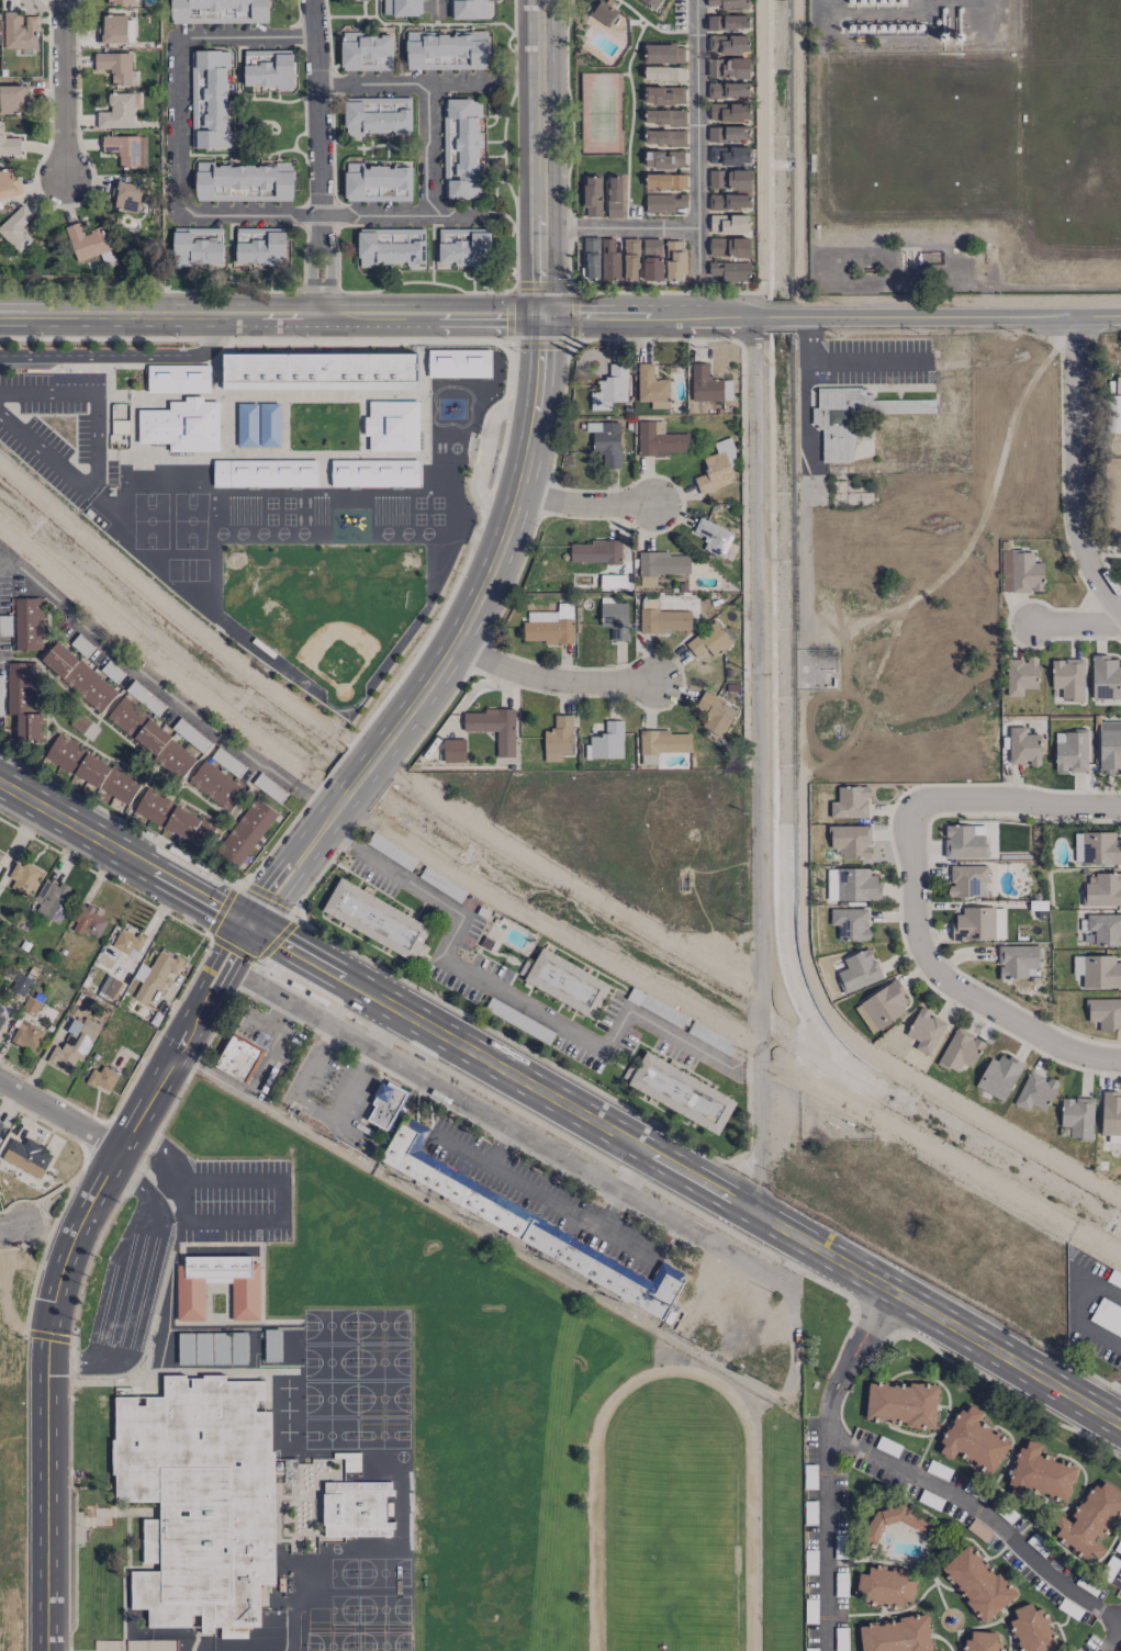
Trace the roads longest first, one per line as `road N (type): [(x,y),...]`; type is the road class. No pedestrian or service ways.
road 1 (secondary): [(1120,1432),(886,1299),(733,1199),(249,924)]
road 2 (residential): [(804,1243),(794,1271),(795,1407),(177,1054)]
road 3 (secondary): [(47,1650),(48,1323),(75,1224),(249,924)]
road 4 (tertiary): [(1120,316),(545,313)]
road 5 (secondary): [(326,822),(428,685),(498,560),(542,416),(545,313)]
road 6 (tertiary): [(545,313),(0,314)]
road 7 (residential): [(754,317),(758,789)]
road 8 (residential): [(758,789),(759,1077),(753,1163),(733,1199)]
road 9 (residential): [(1120,1060),(1044,1038),(934,969),(913,923),(911,808)]
road 10 (residential): [(830,1650),(836,1382),(886,1299)]
road 11 (residential): [(1120,1621),(1046,1569),(985,1510),(830,1437)]
road 12 (secondary): [(545,313),(541,0)]
road 13 (residential): [(1076,316),(1081,535),(1120,605)]
road 14 (secondary): [(249,924),(0,782)]
road 15 (residential): [(698,282),(696,0)]
road 16 (residential): [(911,808),(934,797),(1120,805)]
road 17 (residential): [(456,641),(543,678),(653,682)]
road 18 (residential): [(63,0),(65,182)]
road 19 (residential): [(542,228),(698,227)]
road 20 (residential): [(121,1149),(0,1081)]
road 21 (residential): [(525,492),(591,507),(654,504)]
road 22 (secondary): [(249,924),(326,822)]

